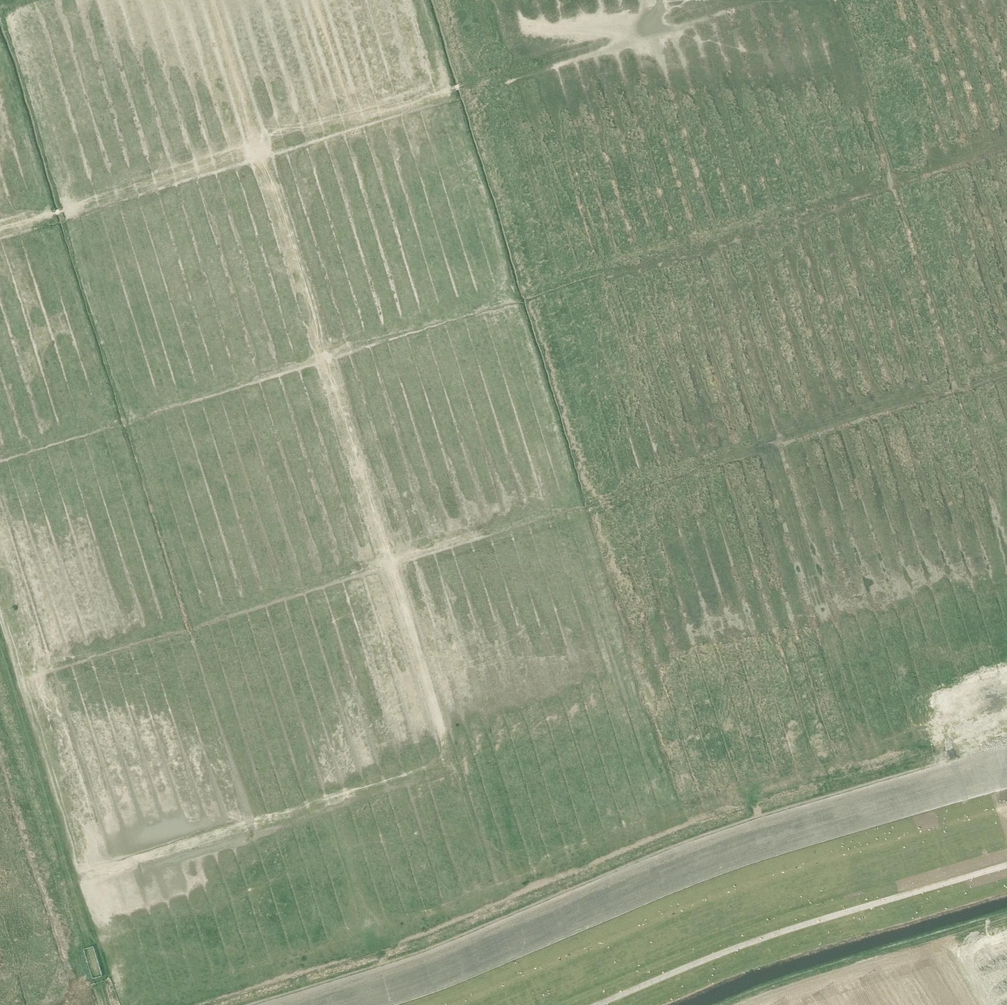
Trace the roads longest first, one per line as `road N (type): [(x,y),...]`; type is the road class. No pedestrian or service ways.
road 1 (track): [(0,664),(97,984)]

